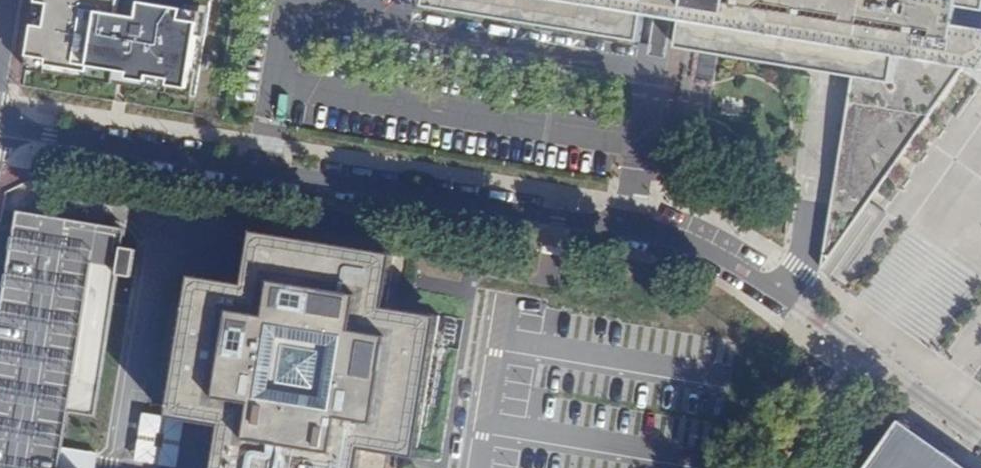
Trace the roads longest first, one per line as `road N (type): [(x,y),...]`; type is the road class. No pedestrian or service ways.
road 1 (residential): [(0,129),(669,236),(778,291),(980,435)]

